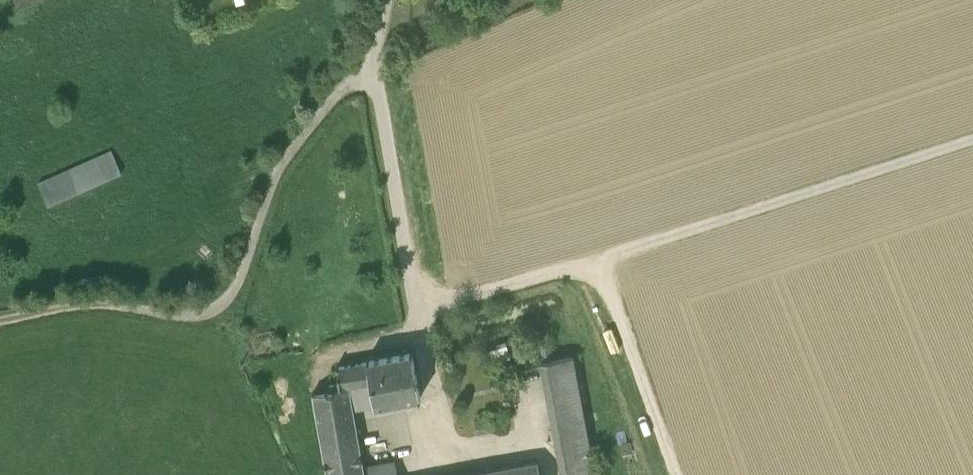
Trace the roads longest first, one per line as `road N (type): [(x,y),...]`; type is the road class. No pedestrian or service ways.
road 1 (track): [(972,139),(420,311)]
road 2 (track): [(369,65),(296,143),(236,322),(215,329),(87,310),(0,319)]
road 3 (unclassified): [(420,311),(369,65),(387,0)]
road 4 (track): [(675,474),(601,257)]

